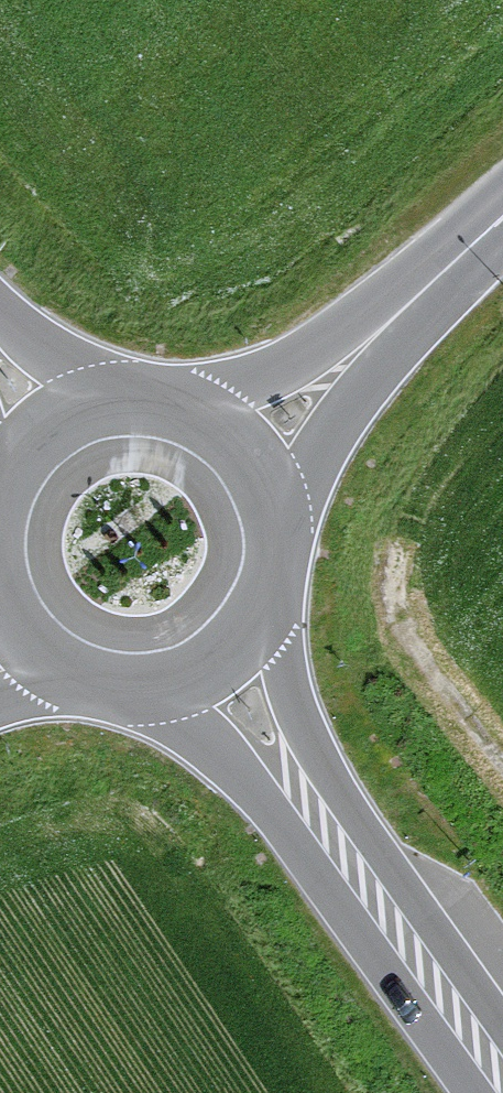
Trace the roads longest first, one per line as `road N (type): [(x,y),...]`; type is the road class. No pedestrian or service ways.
road 1 (secondary): [(502,1079),(338,850),(211,655)]
road 2 (track): [(502,709),(294,414)]
road 3 (unclassified): [(502,216),(240,459)]
road 4 (secondary): [(211,655),(243,624),(263,585),(270,541),(262,497),(240,459)]
road 5 (secondary): [(240,459),(208,429),(168,412),(125,408),(83,417),(46,439)]
road 6 (secondary): [(23,623),(52,653),(90,672),(131,679),(173,673),(211,655)]

